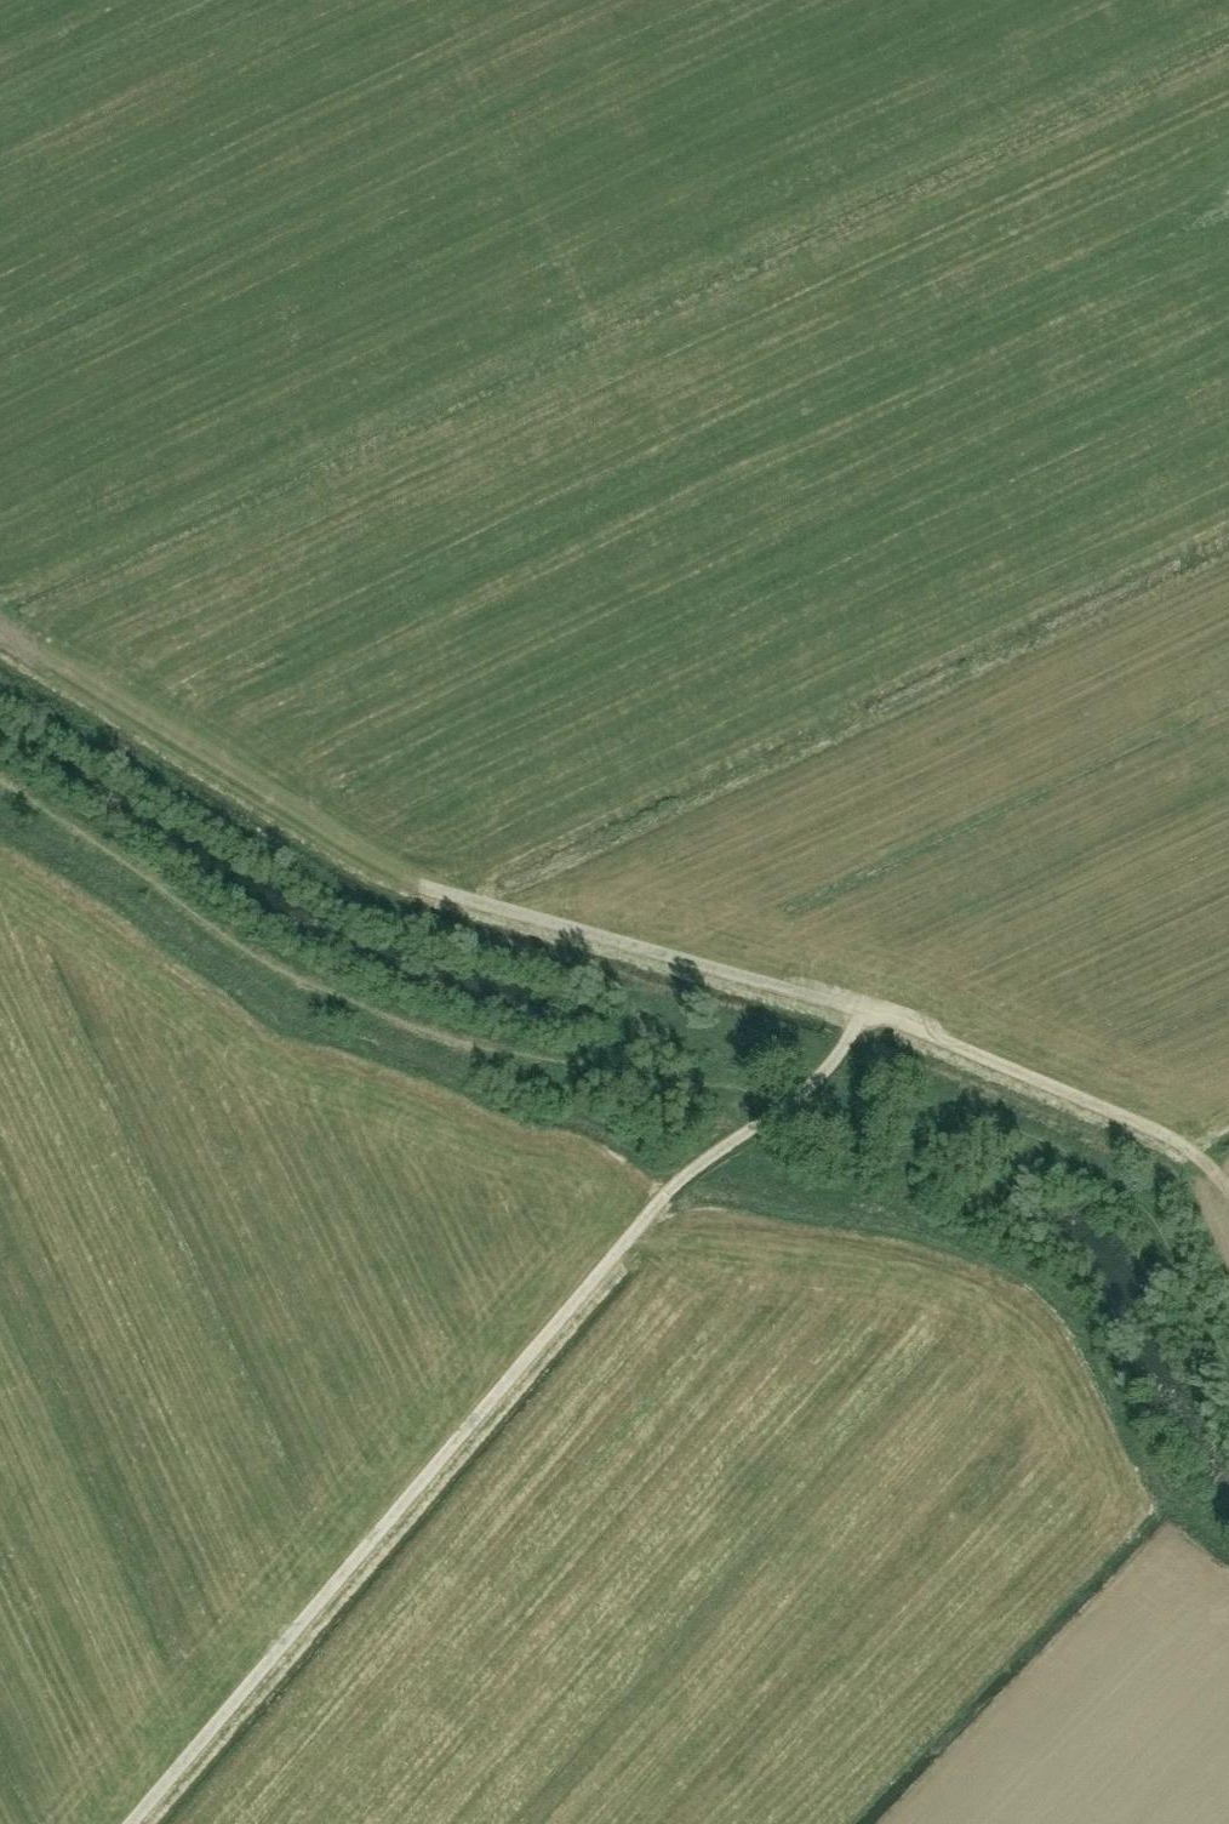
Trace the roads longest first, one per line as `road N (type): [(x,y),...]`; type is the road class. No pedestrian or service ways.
road 1 (track): [(130,1823),(666,1193),(799,1095),(844,1048),(862,1011)]
road 2 (track): [(427,887),(922,1031),(1194,1151),(1228,1186)]

